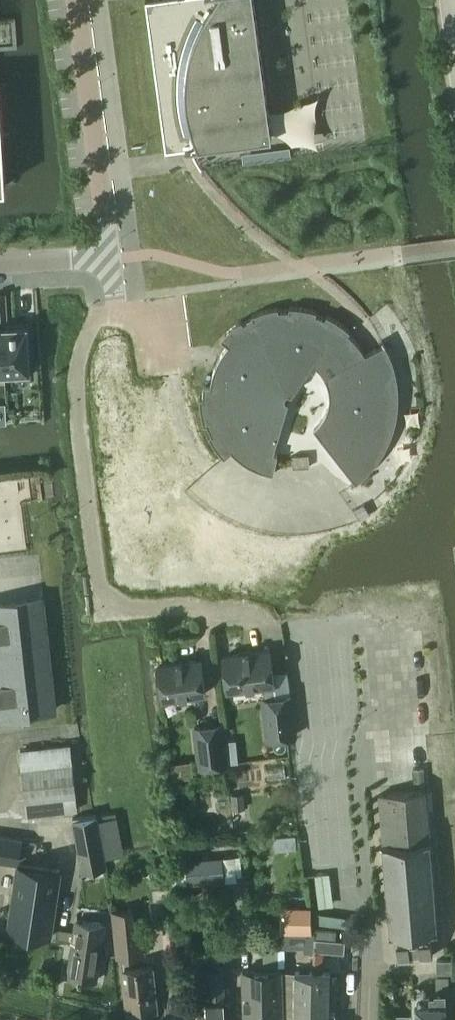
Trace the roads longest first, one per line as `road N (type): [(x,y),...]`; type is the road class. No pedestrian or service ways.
road 1 (residential): [(110,257),(78,0)]

